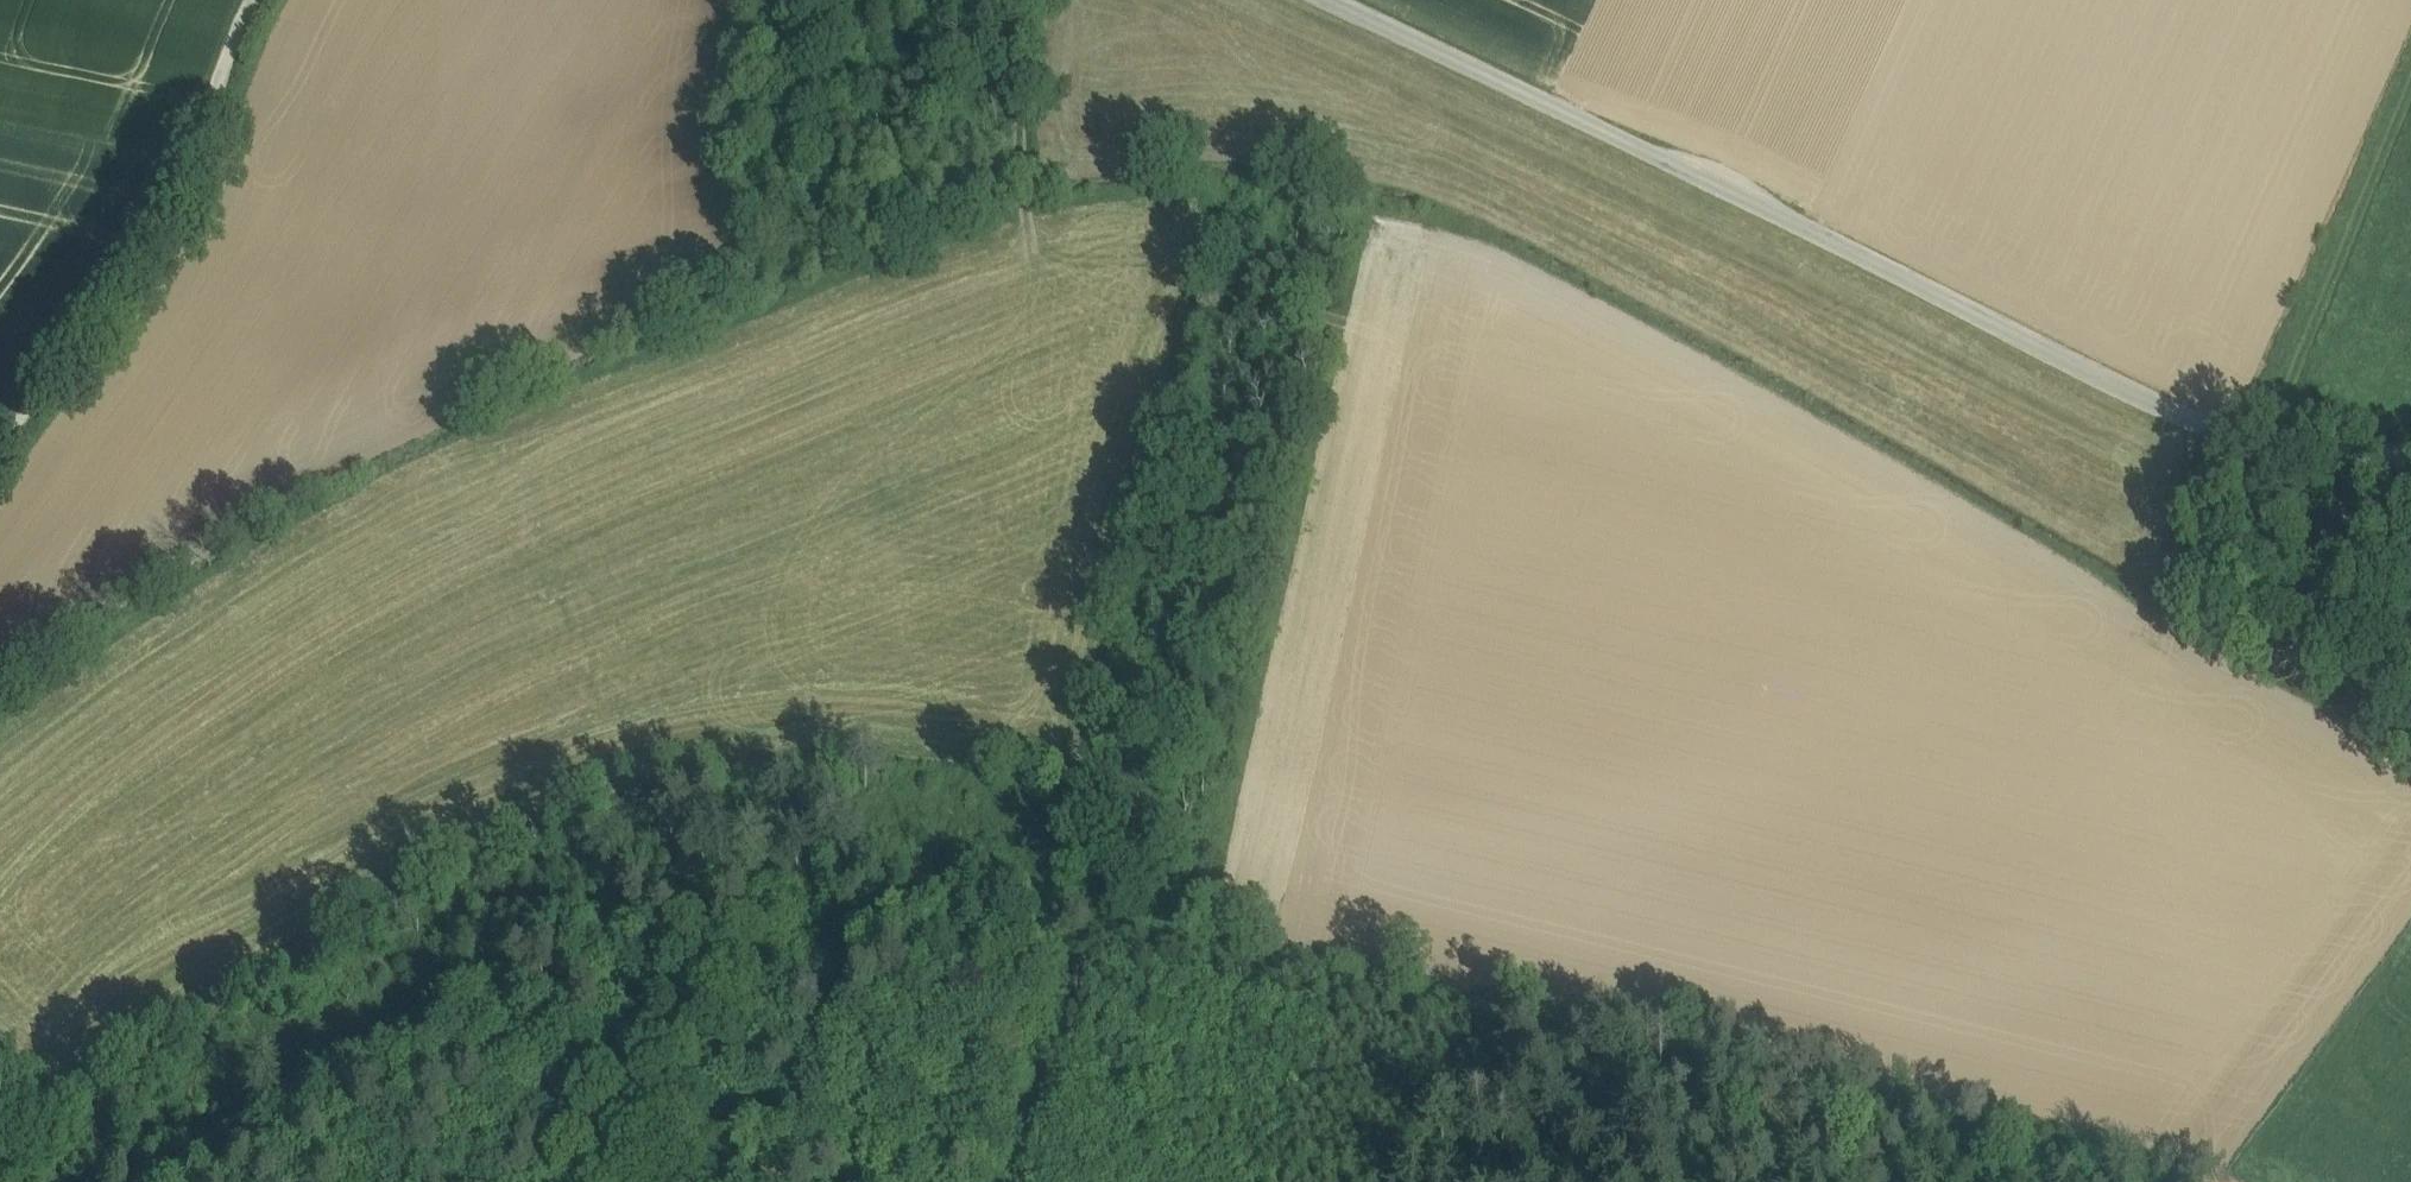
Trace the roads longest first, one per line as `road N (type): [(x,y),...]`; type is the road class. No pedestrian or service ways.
road 1 (unclassified): [(2410,461),(2314,455),(2207,429),(1334,0)]
road 2 (track): [(193,1181),(343,1071),(526,984),(719,1165),(790,1181)]
road 3 (track): [(251,0),(205,123),(122,291),(0,450)]

